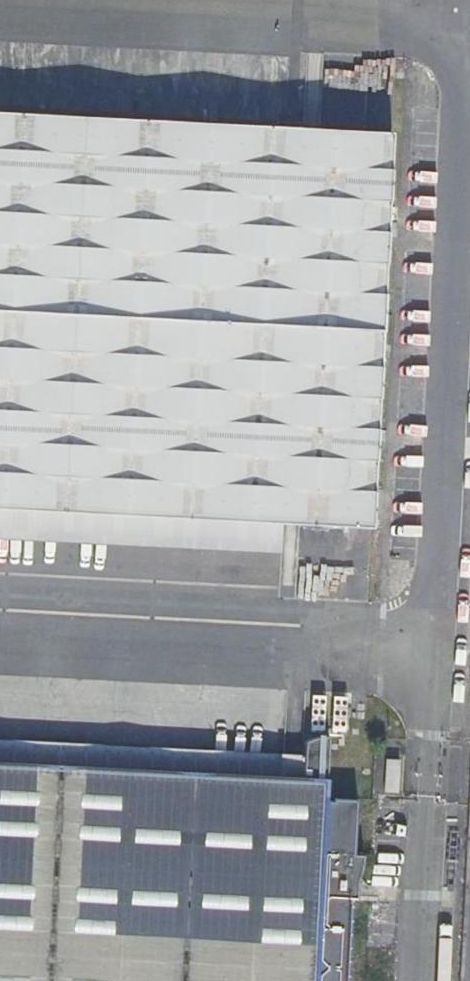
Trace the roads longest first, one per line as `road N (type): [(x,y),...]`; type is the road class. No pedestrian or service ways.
road 1 (unclassified): [(421,980),(463,23)]
road 2 (unclassified): [(23,0),(463,23)]

